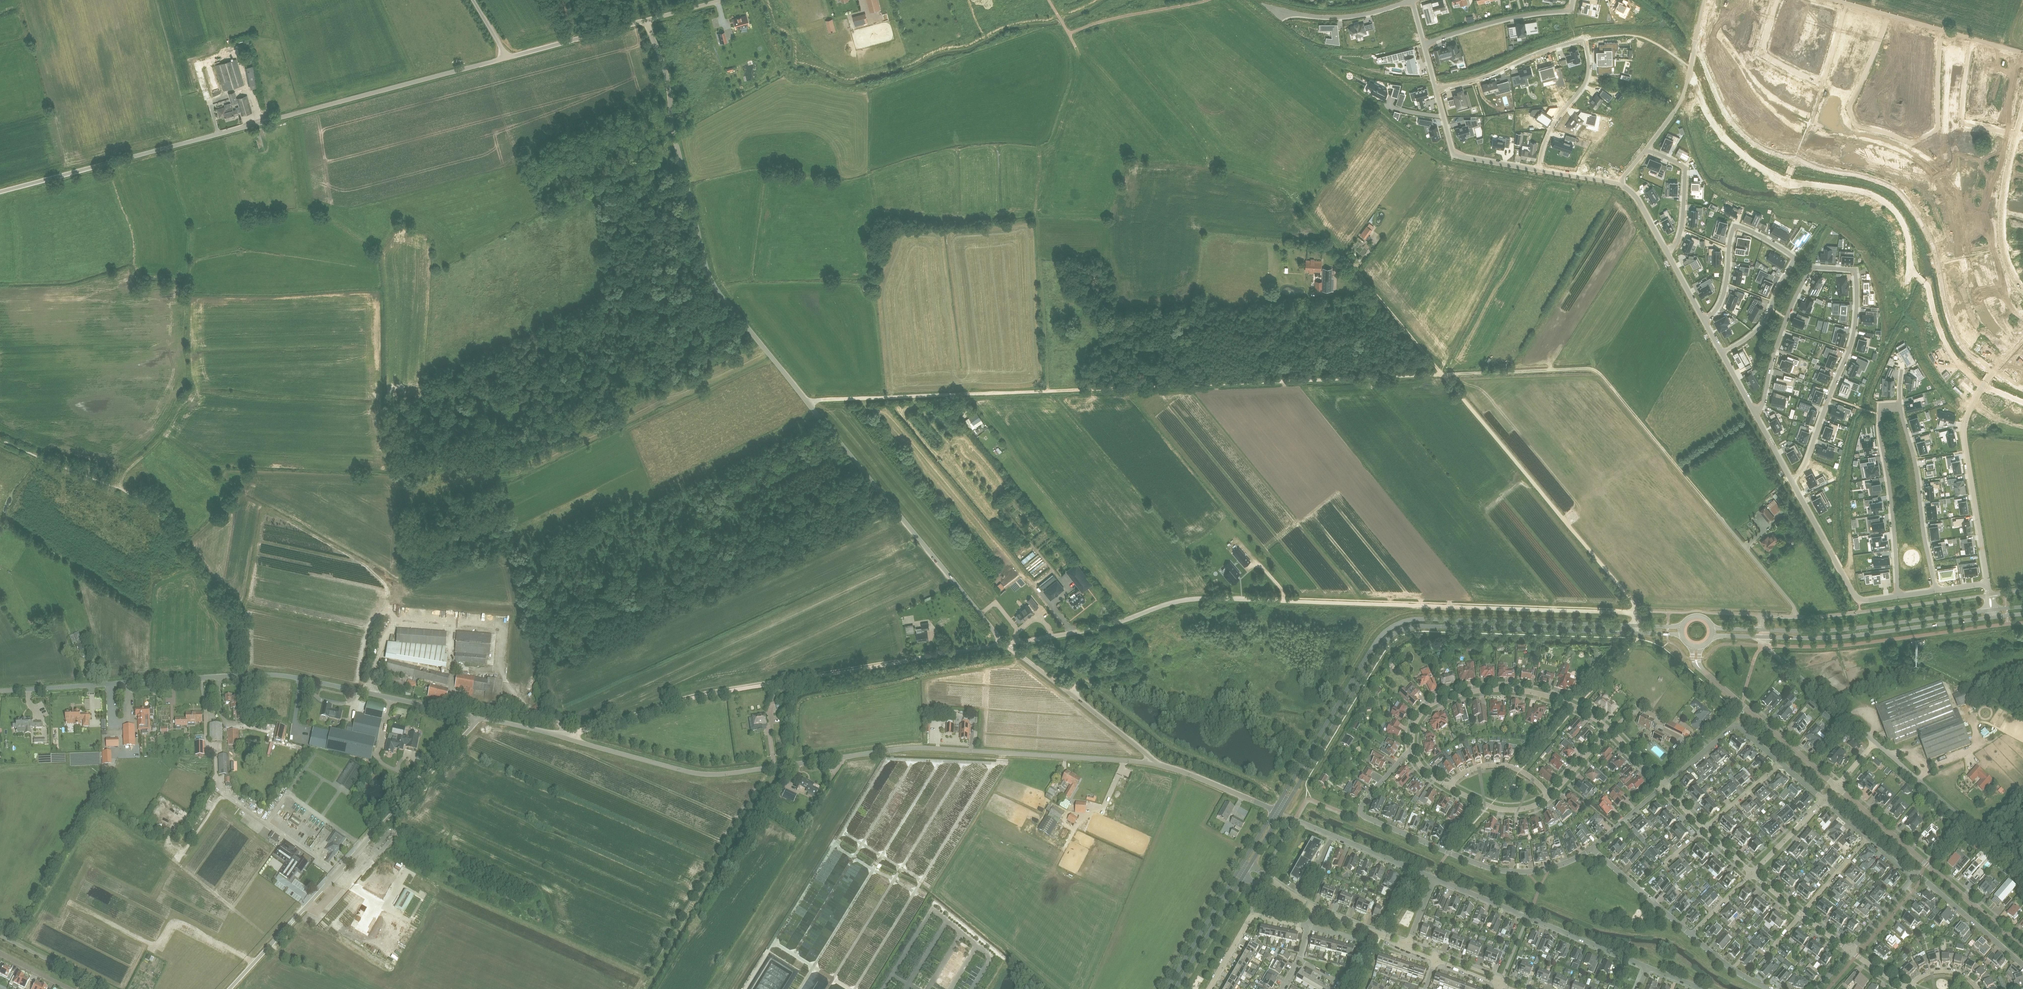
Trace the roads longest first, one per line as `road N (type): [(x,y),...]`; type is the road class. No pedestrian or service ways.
road 1 (unclassified): [(1006,644),(714,285),(646,20)]
road 2 (track): [(1442,376),(809,403)]
road 3 (unclassified): [(1152,763),(919,748),(707,775),(576,741)]
road 4 (unclassified): [(0,192),(506,58)]
road 5 (unclassified): [(479,718),(269,675),(0,691)]
road 6 (residential): [(1694,51),(1726,117),(1760,149),(1898,192),(1930,241),(1959,341),(1995,369)]
road 7 (tertiary): [(1636,626),(1418,619),(1388,628),(1275,810)]
road 8 (tertiary): [(1281,813),(1397,631),(1420,625),(1639,633)]
road 9 (unclassified): [(1006,644),(707,694),(584,730),(576,741)]
road 10 (residential): [(1792,479),(1804,471),(1853,339),(1856,270),(1810,267),(1754,410)]
road 11 (track): [(1251,599),(1637,613)]
road 12 (unclassified): [(230,988),(479,718)]
road 13 (residential): [(1689,73),(1709,118),(1744,157),(1787,181),(1856,190),(1886,202),(1904,224),(1910,271),(1924,282)]
road 14 (track): [(1716,514),(1596,371),(1442,376)]
road 15 (track): [(1637,613),(1442,376)]
road 16 (residential): [(1889,15),(1851,106),(1857,125),(1912,143),(1938,125),(1942,30)]
road 17 (residential): [(1435,89),(1583,39),(1585,82),(1550,128),(1537,169)]
road 18 (residential): [(1723,353),(1766,320),(1796,257),(1733,224),(1722,294),(1705,320)]
road 19 (tertiary): [(1709,640),(1847,636),(1992,617)]
road 20 (tertiary): [(1991,610),(1827,630),(1710,626)]
road 21 (unclassified): [(1767,646),(2022,623)]
road 22 (unclassified): [(1006,644),(1120,622),(1161,605),(1251,599)]
road 23 (residential): [(2022,947),(1837,787)]
road 24 (track): [(1442,376),(1287,188)]
road 25 (residential): [(1413,750),(1426,709),(1476,691),(1554,698),(1609,730)]
road 26 (residential): [(1647,967),(1435,879)]
road 27 (residential): [(1900,404),(1880,409),(1879,426),(1899,596)]
road 28 (tertiary): [(1275,810),(1167,988)]
road 29 (residential): [(1778,0),(1762,54),(1820,83),(1845,3)]
road 30 (residential): [(1988,583),(1964,436),(1984,385)]
road 31 (residential): [(2022,878),(1875,742)]
road 32 (unclassified): [(1796,617),(1990,595)]
road 33 (residential): [(1936,591),(1900,404)]
road 34 (unclassified): [(1152,763),(1006,644)]
road 35 (residential): [(1792,479),(1858,602),(1899,596)]
road 36 (residential): [(1449,852),(1361,813),(1413,750)]
road 37 (residential): [(1837,787),(1709,676)]
road 38 (unclassified): [(1423,44),(1571,10),(1573,0)]
road 39 (residential): [(2017,134),(2001,236),(2022,289)]
road 40 (residential): [(1435,879),(1295,819)]
road 41 (residential): [(1449,852),(1527,872),(1592,850)]
road 42 (unclassified): [(506,58),(646,20)]
road 43 (residential): [(1875,742),(1767,646)]
road 44 (residential): [(2022,964),(1913,875)]
road 45 (residential): [(1308,927),(1253,916),(1209,988)]
road 46 (unclassified): [(1412,0),(1352,16),(1274,11)]
road 47 (residential): [(2017,134),(1963,122),(1973,39)]
road 48 (unclassified): [(1275,810),(1152,763)]
road 49 (residential): [(1691,935),(1592,850)]
road 50 (unclassified): [(1796,617),(1716,514)]
road 51 (residential): [(1667,252),(1682,227),(1684,167),(1647,149)]
road 52 (tertiary): [(1177,988),(1244,878)]
road 53 (residential): [(1984,385),(1949,347),(1924,282)]

